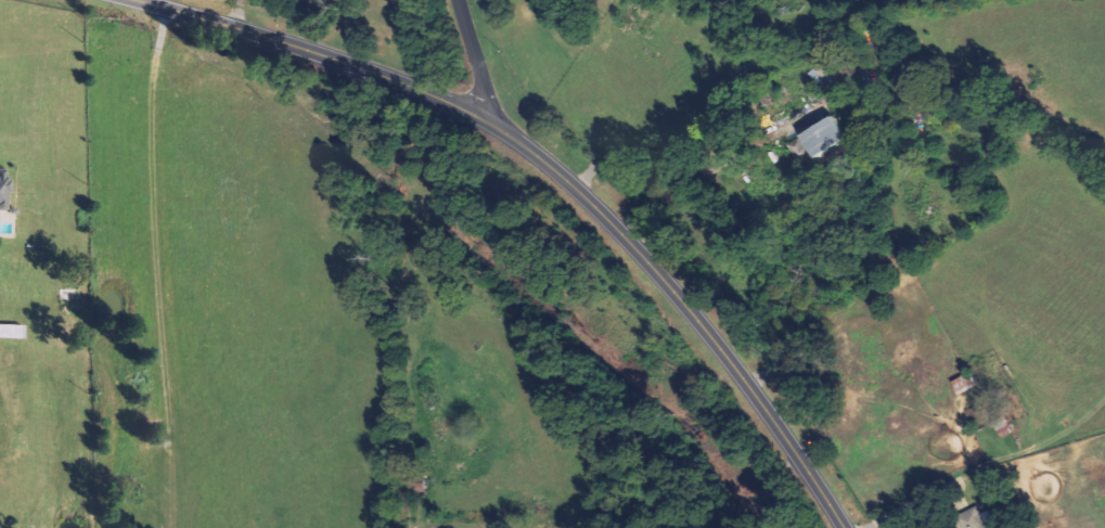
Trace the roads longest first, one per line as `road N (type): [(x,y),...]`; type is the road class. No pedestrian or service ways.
road 1 (secondary): [(845,527),(688,310),(590,202),(502,129),(250,26),(152,0)]

